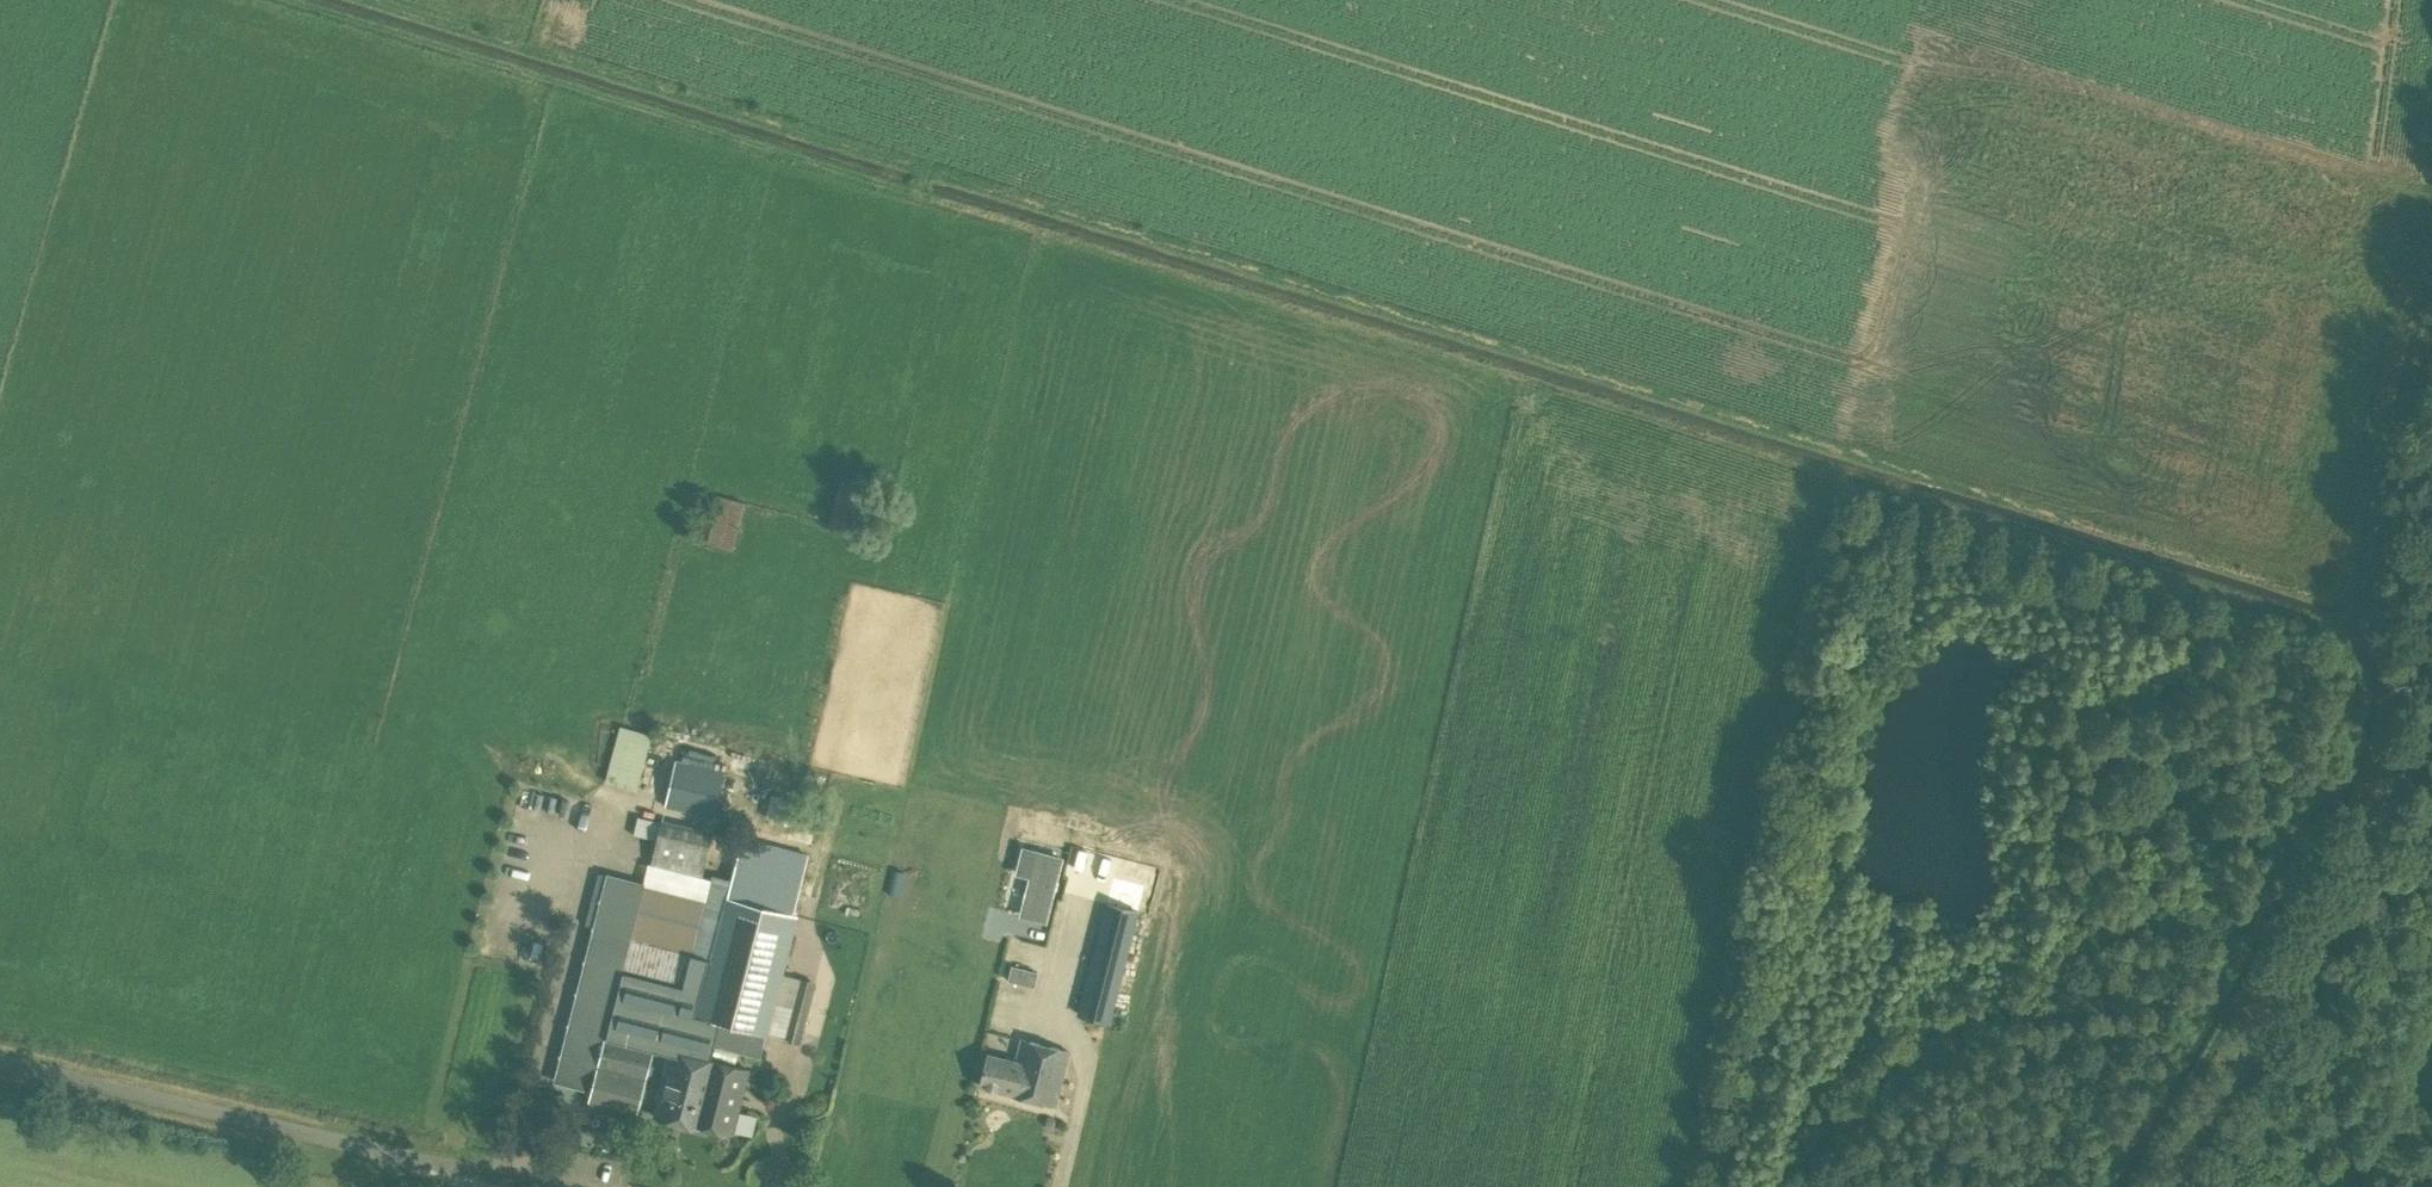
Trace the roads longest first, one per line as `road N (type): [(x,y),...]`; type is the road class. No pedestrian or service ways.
road 1 (unclassified): [(547,1186),(0,1059)]
road 2 (unclassified): [(2168,1186),(2431,739)]

